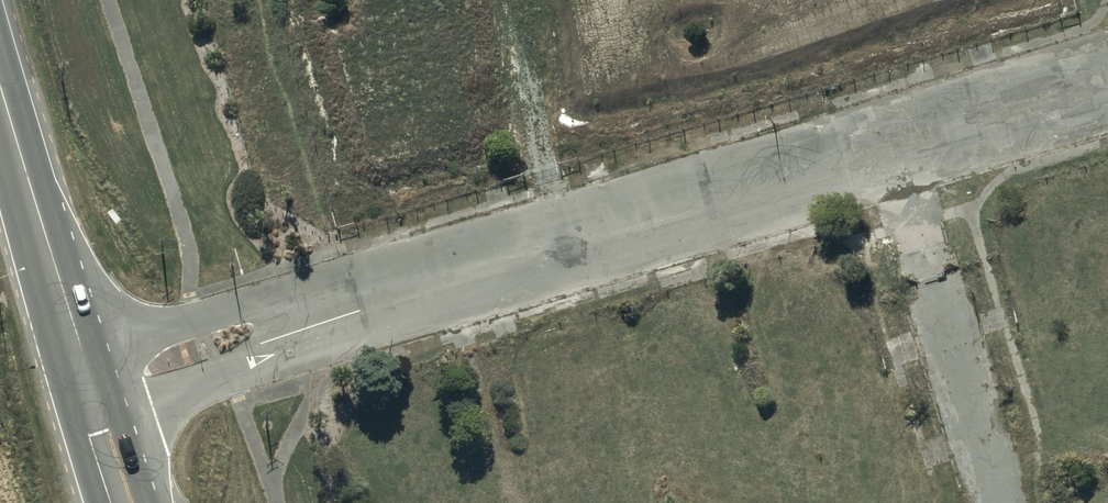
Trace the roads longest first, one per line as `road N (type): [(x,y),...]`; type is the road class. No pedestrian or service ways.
road 1 (track): [(210,346),(1107,82)]
road 2 (track): [(900,143),(989,448),(994,502)]
road 3 (trunk): [(92,383),(0,83)]
road 4 (trunk): [(132,502),(92,383)]
road 5 (residential): [(92,383),(210,346)]

